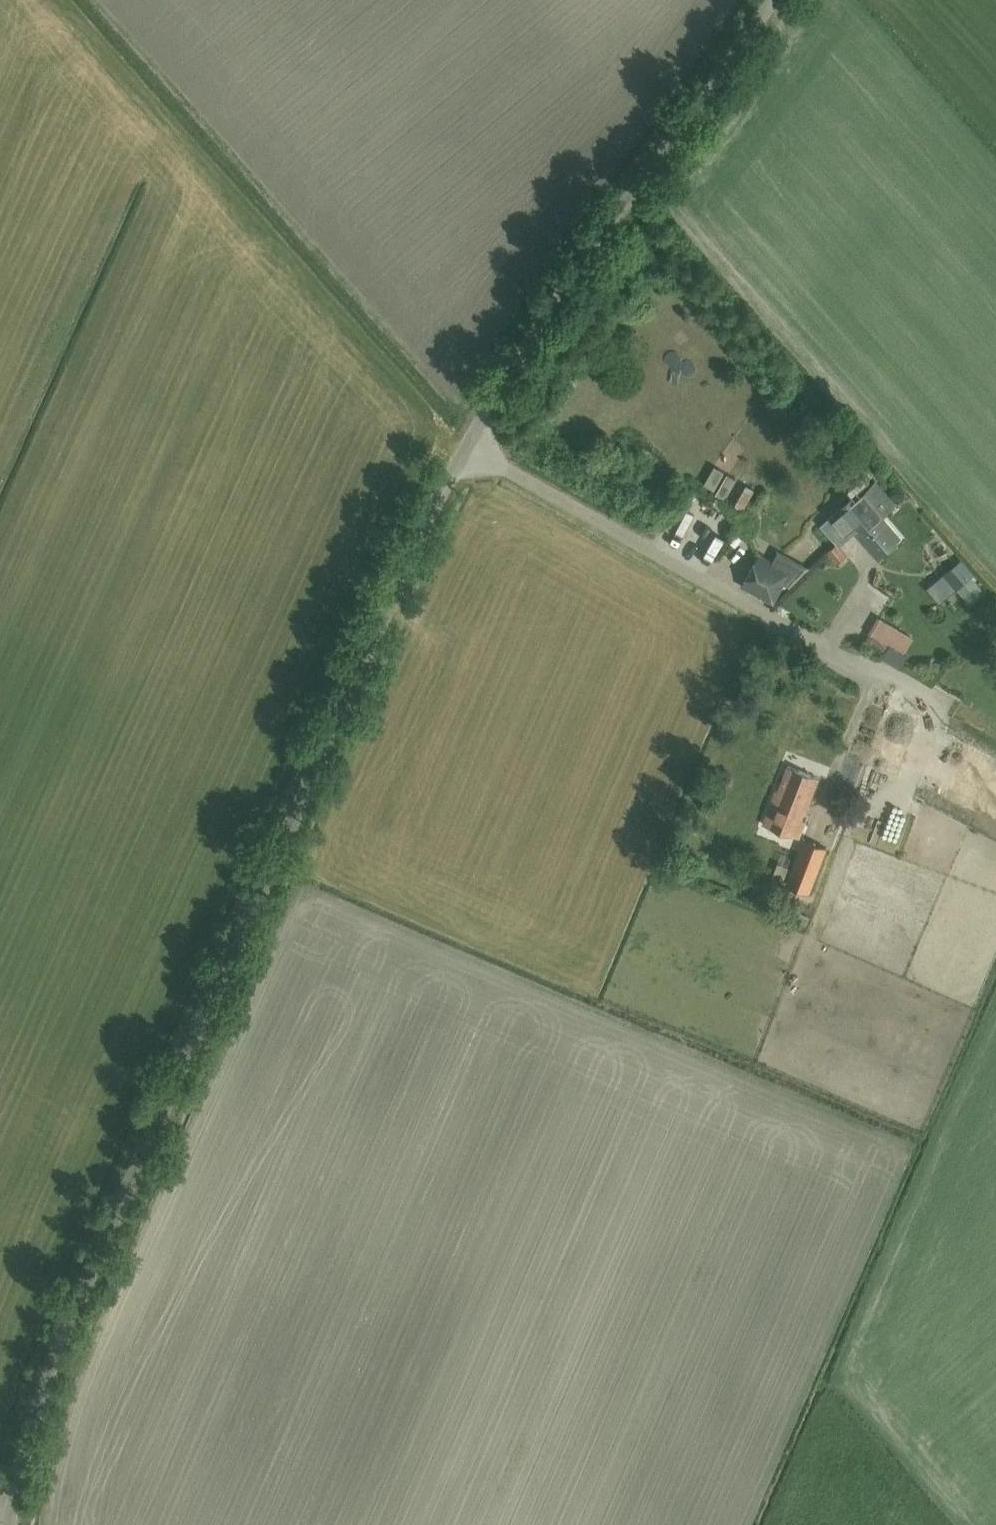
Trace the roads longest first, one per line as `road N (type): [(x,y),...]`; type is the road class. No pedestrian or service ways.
road 1 (unclassified): [(8,1524),(41,1385),(428,510),(536,326),(774,0)]

